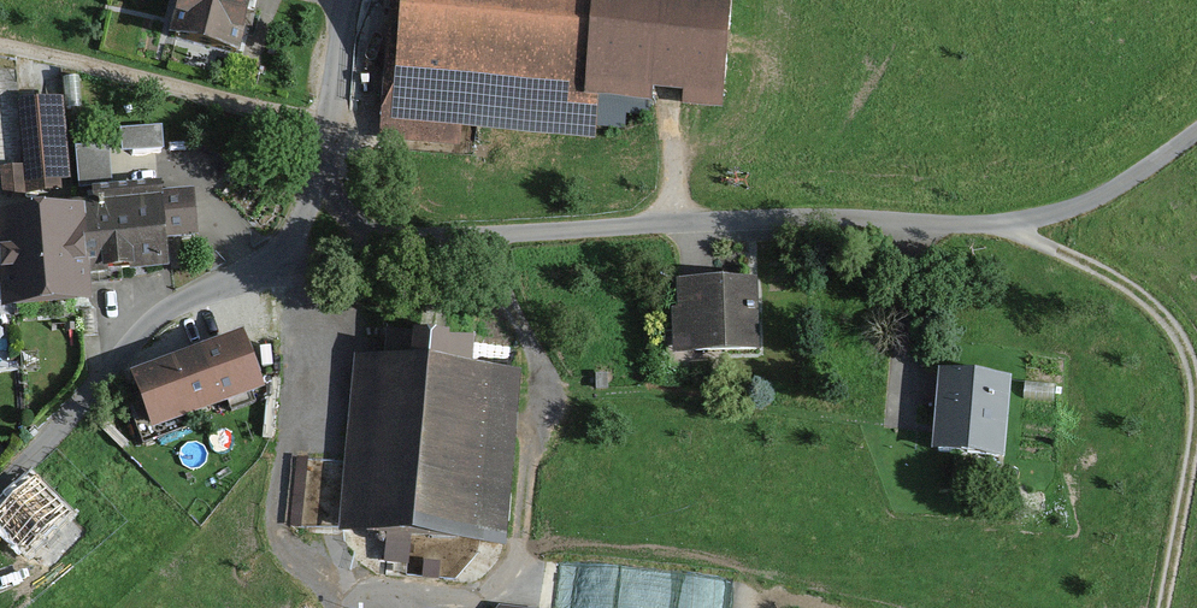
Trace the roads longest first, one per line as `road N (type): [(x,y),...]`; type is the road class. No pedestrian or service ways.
road 1 (track): [(434,241),(774,224),(1011,227),(1094,204),(1196,139)]
road 2 (residential): [(354,0),(322,167),(288,254),(262,275),(156,322),(0,490)]
road 3 (track): [(0,47),(327,124)]
road 4 (track): [(1011,227),(1136,294),(1175,334),(1196,384)]
road 5 (track): [(262,275),(434,241)]
road 6 (track): [(1196,438),(1165,607)]
road 7 (track): [(322,167),(340,206),(374,235),(434,241)]

